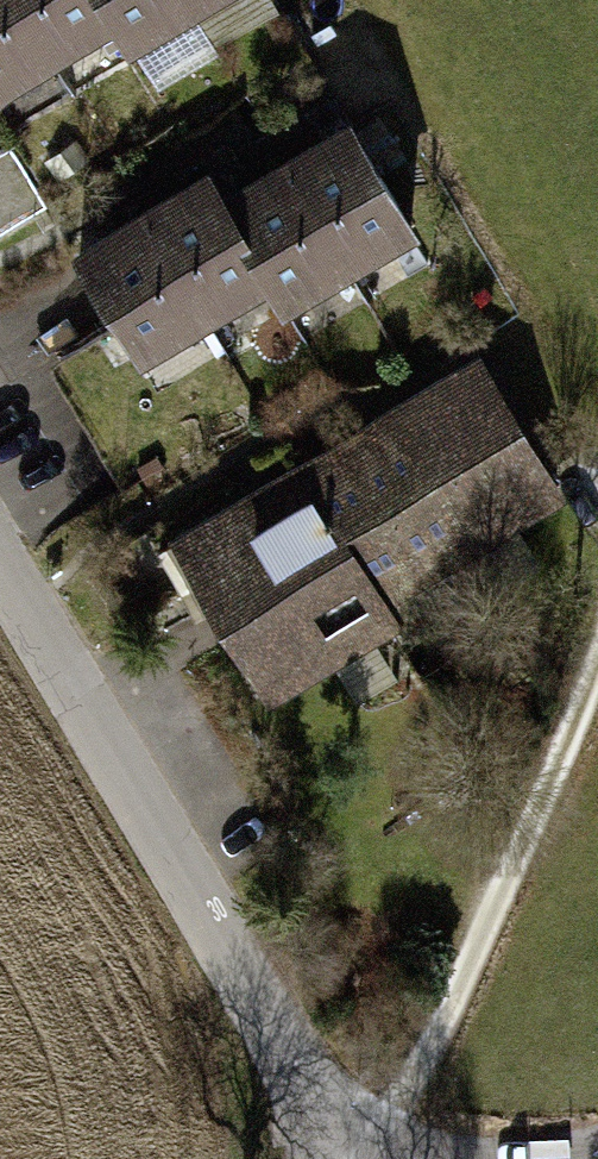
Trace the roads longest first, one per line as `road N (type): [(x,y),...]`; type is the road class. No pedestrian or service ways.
road 1 (residential): [(0,570),(338,1158)]

